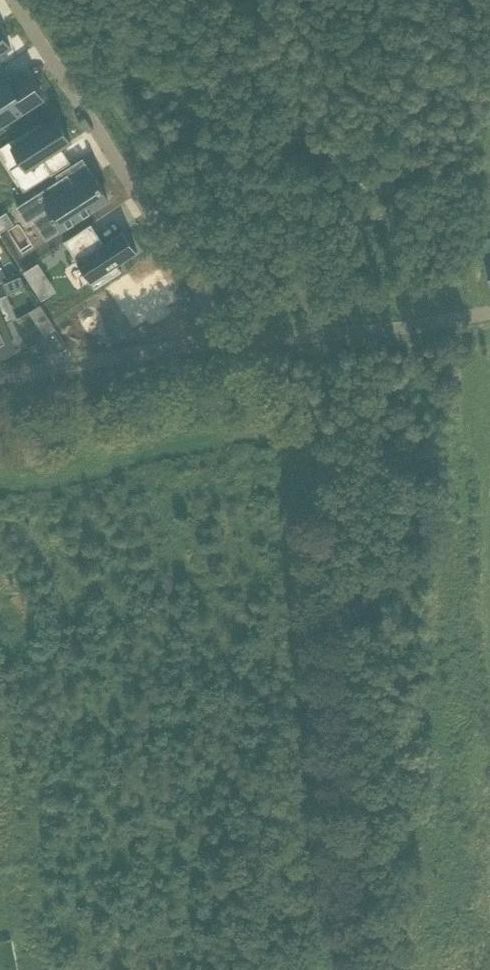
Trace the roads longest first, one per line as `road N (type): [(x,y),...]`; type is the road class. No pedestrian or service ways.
road 1 (residential): [(226,342),(12,0)]
road 2 (residential): [(226,342),(489,311)]
road 3 (residential): [(0,379),(226,342)]

